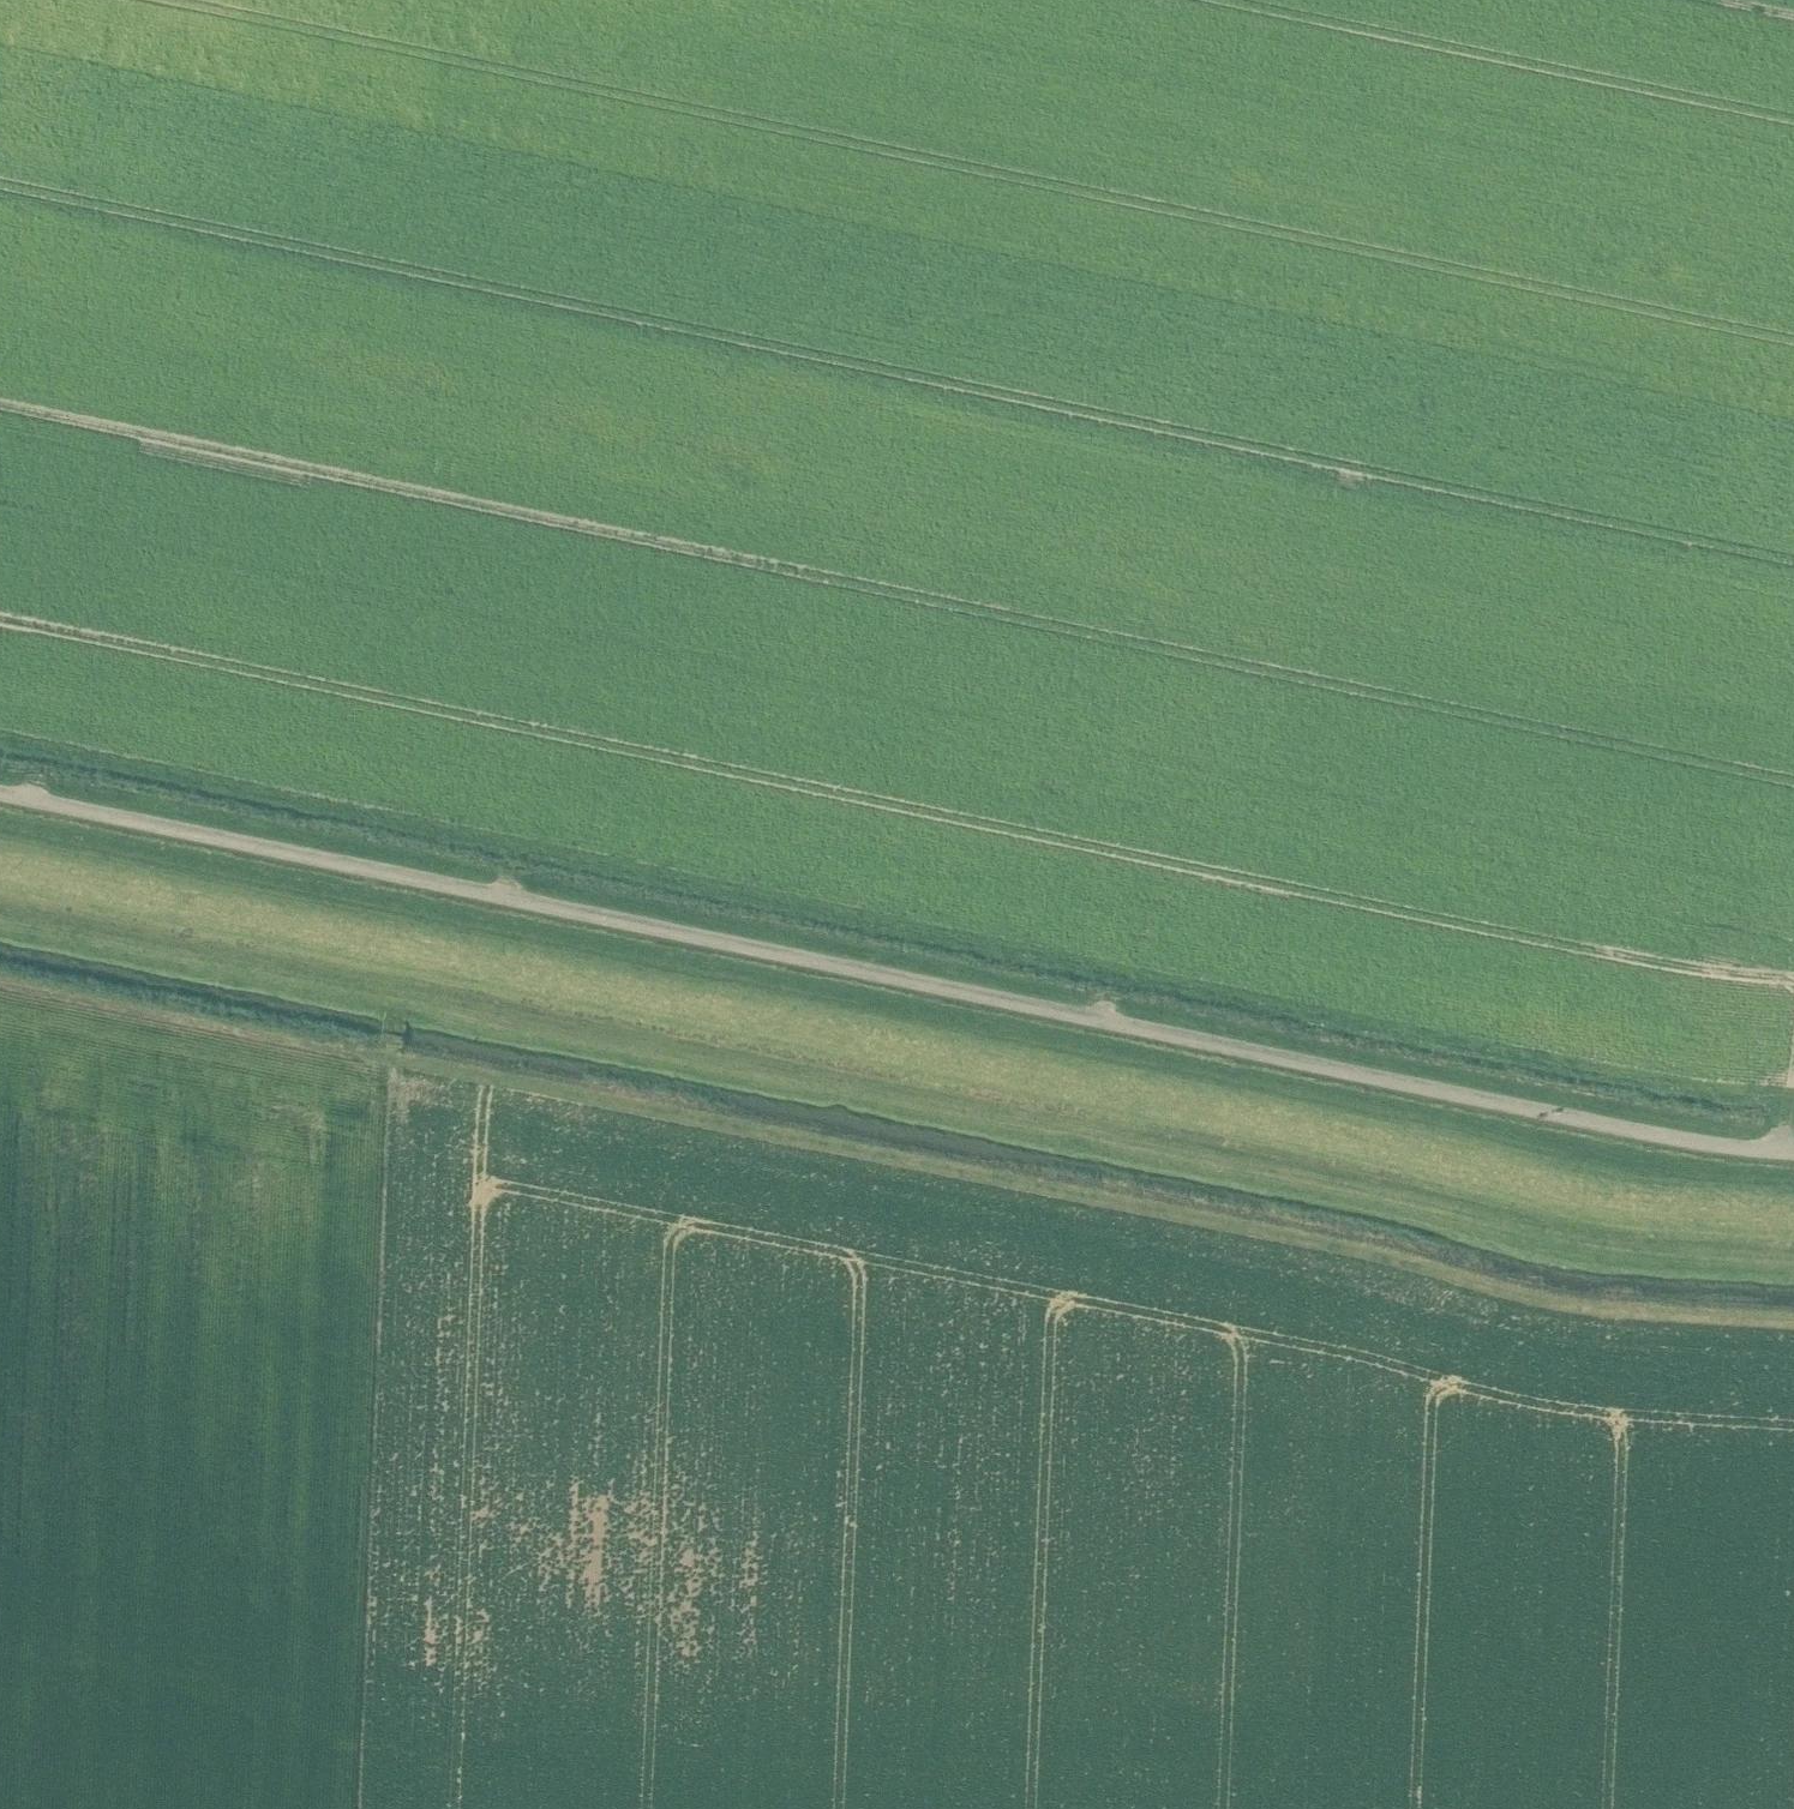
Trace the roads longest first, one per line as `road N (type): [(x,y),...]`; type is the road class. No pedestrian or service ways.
road 1 (track): [(1793,1259),(1571,1237),(0,910)]

